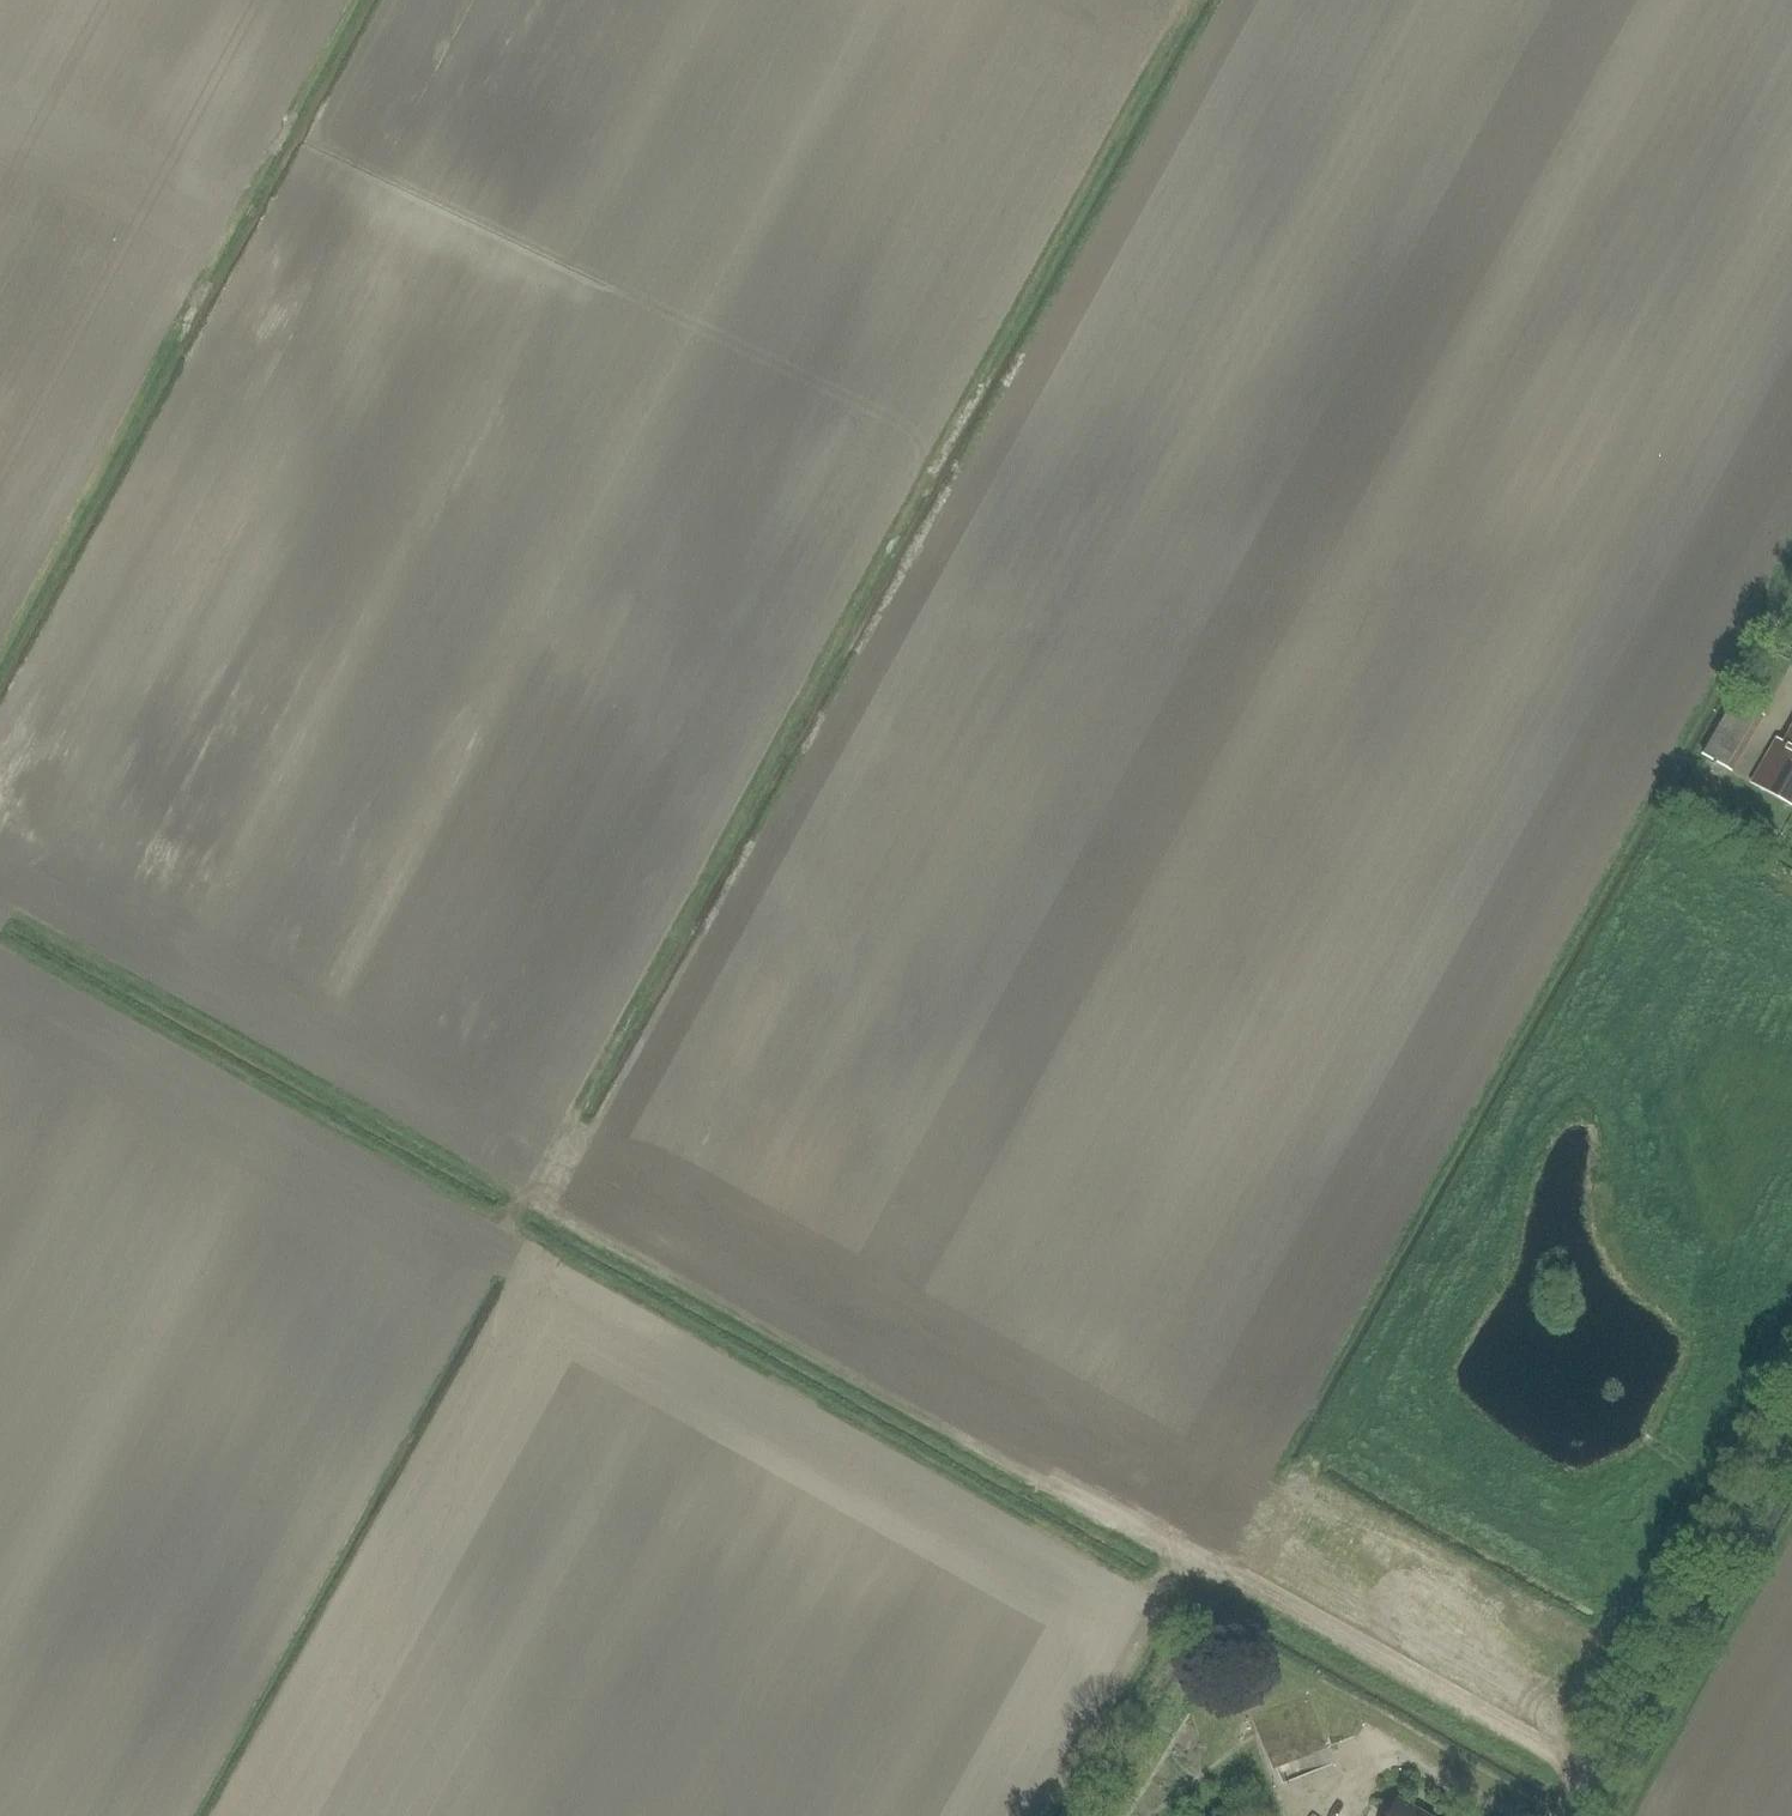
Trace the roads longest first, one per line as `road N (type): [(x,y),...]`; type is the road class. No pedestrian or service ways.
road 1 (unclassified): [(1553,1815),(1791,1382)]

